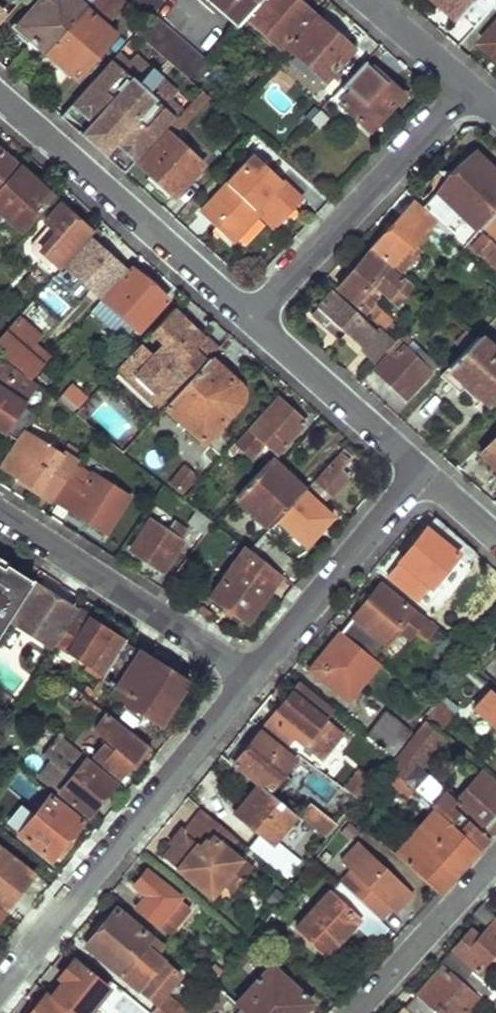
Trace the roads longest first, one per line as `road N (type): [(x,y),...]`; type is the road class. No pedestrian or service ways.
road 1 (residential): [(0,987),(250,676)]
road 2 (residential): [(0,99),(254,319)]
road 3 (residential): [(254,319),(467,87)]
road 4 (residential): [(0,514),(250,676)]
road 5 (residential): [(250,676),(423,473)]
road 6 (residential): [(254,319),(423,473)]
road 7 (residential): [(354,1012),(495,855)]
road 8 (residential): [(367,0),(467,87)]

